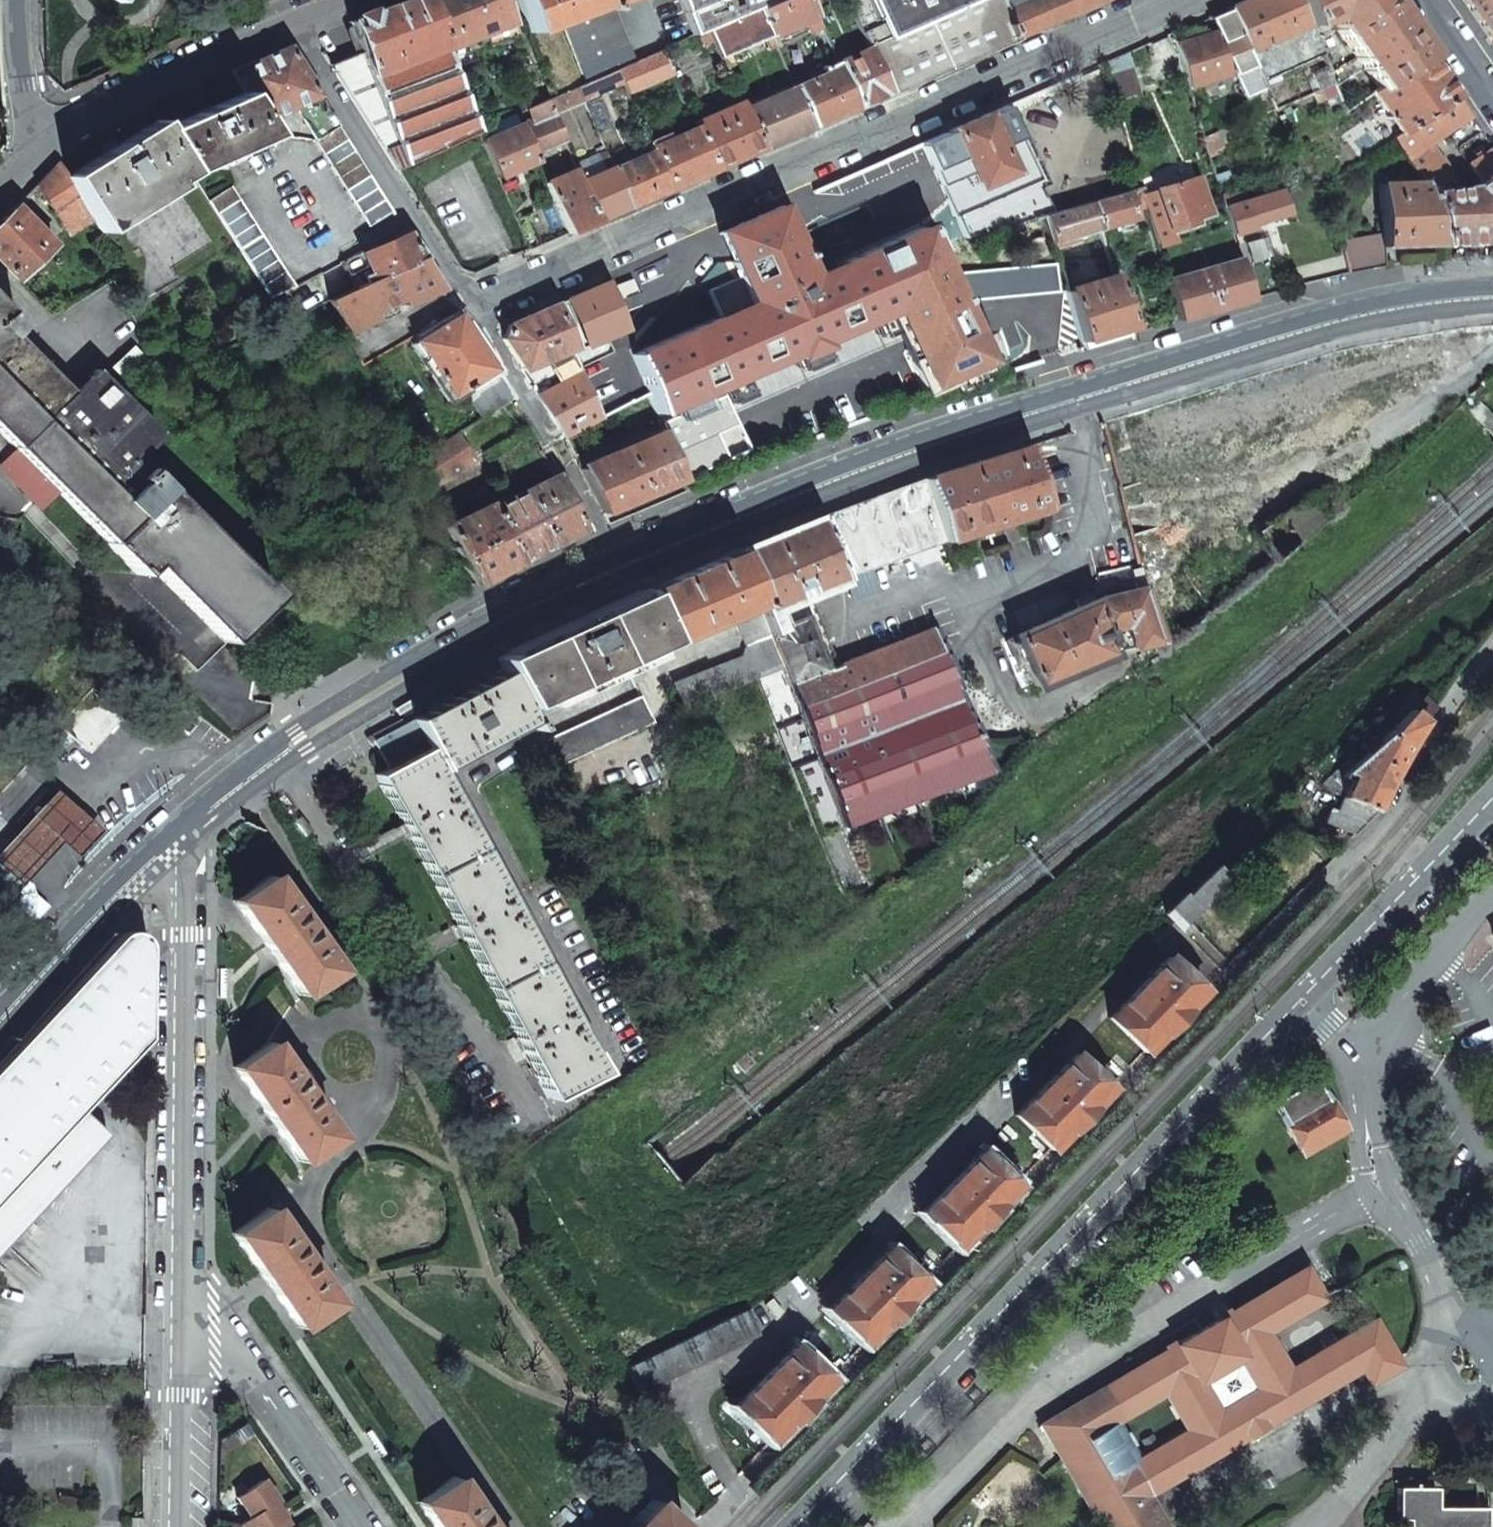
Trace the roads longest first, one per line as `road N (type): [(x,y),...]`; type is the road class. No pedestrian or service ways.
road 1 (secondary): [(1492,288),(1366,304),(872,456),(499,612),(272,748)]
road 2 (secondary): [(794,1526),(1492,797)]
road 3 (residential): [(272,748),(520,1098),(555,1114),(621,1068),(617,1052),(470,789)]
road 4 (residential): [(466,307),(1169,0)]
road 5 (residential): [(160,839),(184,936),(180,1282)]
road 6 (residential): [(288,22),(466,307)]
road 7 (residential): [(357,1526),(180,1282)]
road 8 (residential): [(35,143),(288,22)]
road 9 (residential): [(180,1282),(180,1526)]
road 10 (secondary): [(160,839),(0,1006)]
road 11 (residential): [(466,307),(550,448)]
road 12 (residential): [(35,143),(21,84),(17,0)]
road 13 (secondary): [(272,748),(160,839)]
road 14 (residential): [(1492,105),(1418,0)]

